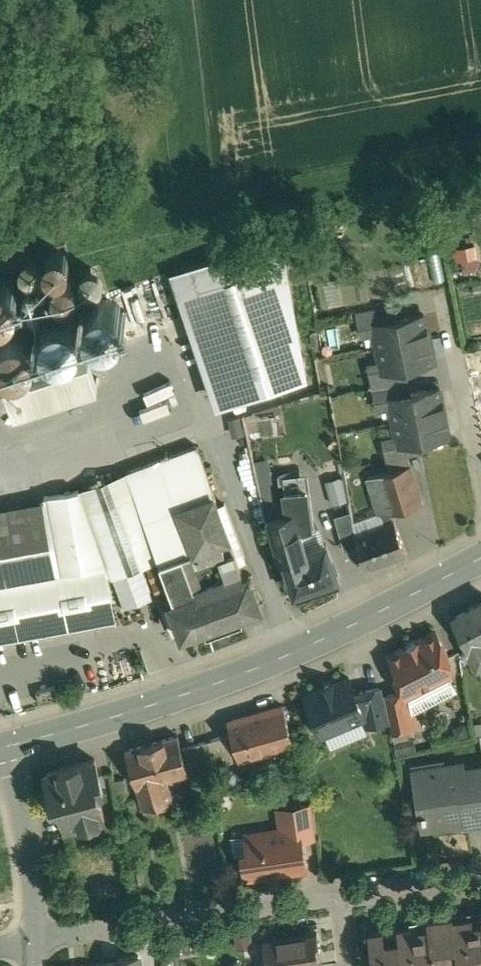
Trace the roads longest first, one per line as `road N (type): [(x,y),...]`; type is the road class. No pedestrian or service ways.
road 1 (secondary): [(12,745),(247,673),(480,557)]
road 2 (residential): [(34,937),(339,891)]
road 3 (residential): [(12,745),(32,870),(34,937)]
road 4 (residential): [(445,306),(480,484)]
road 5 (residential): [(339,891),(480,872)]

